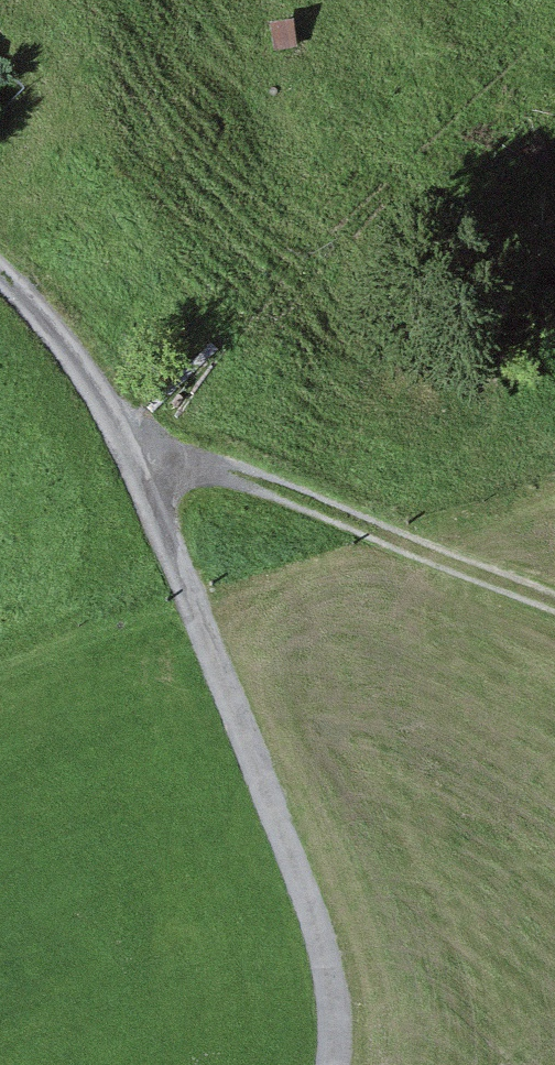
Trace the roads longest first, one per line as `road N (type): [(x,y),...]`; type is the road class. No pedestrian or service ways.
road 1 (unclassified): [(0,273),(77,358),(141,465),(317,914),(340,997),(341,1064)]
road 2 (track): [(141,465),(224,476),(554,612)]

